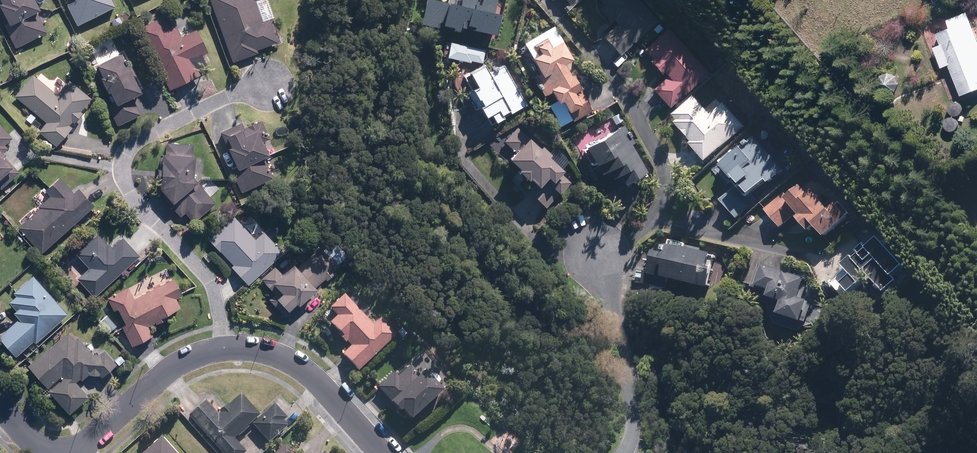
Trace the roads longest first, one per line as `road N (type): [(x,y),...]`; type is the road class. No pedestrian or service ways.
road 1 (residential): [(382,452),(288,359),(225,348),(170,369),(76,452)]
road 2 (residential): [(600,254),(634,406),(625,452)]

